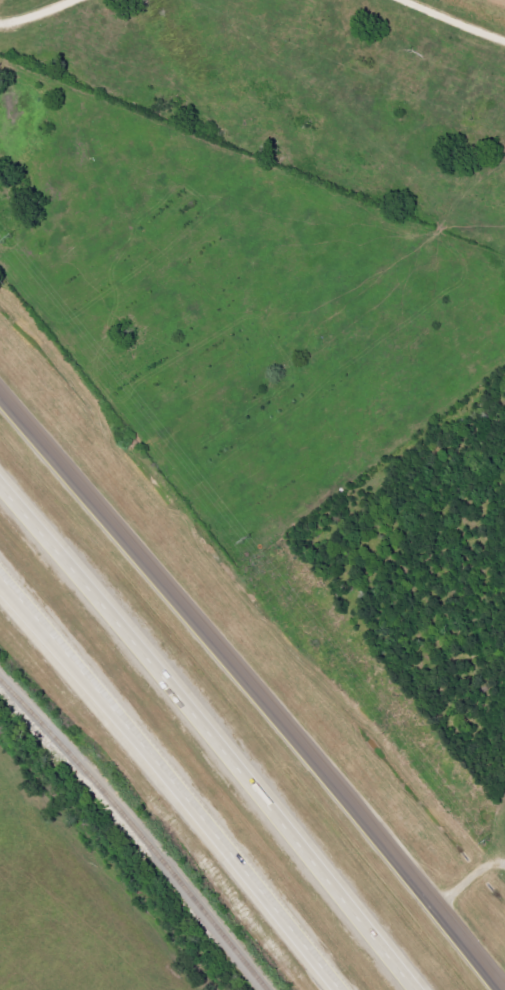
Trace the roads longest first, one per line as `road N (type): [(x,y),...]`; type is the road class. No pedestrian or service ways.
road 1 (tertiary): [(496,989),(0,390)]
road 2 (motorway): [(393,989),(0,509)]
road 3 (motorway): [(0,584),(332,989)]

